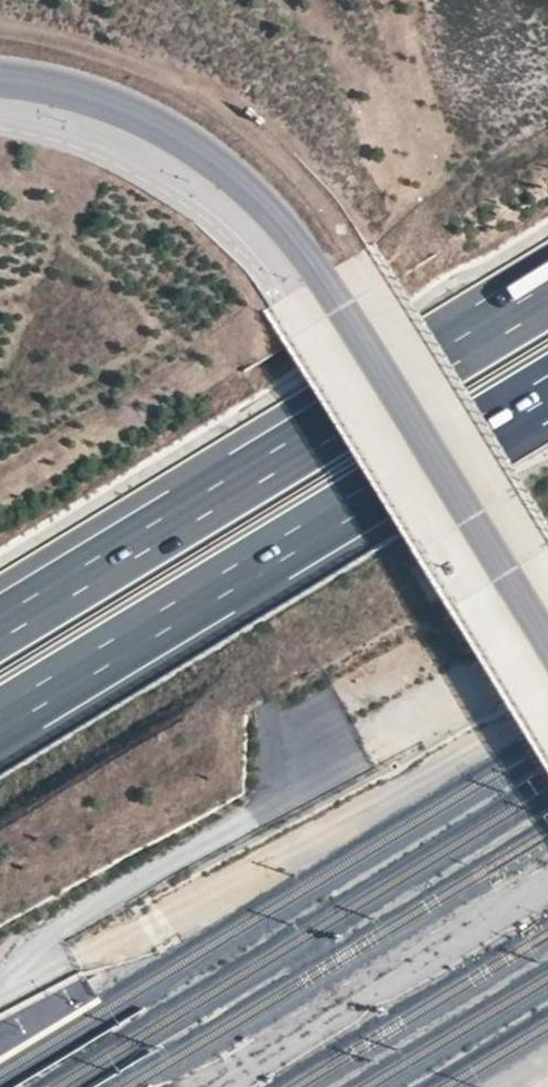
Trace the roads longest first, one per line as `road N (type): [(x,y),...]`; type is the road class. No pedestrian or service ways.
road 1 (tertiary): [(0,80),(107,102),(156,125),(216,161),(271,214),(334,296),(547,646)]
road 2 (motorway): [(0,720),(547,387)]
road 3 (motorway): [(547,296),(0,627)]

